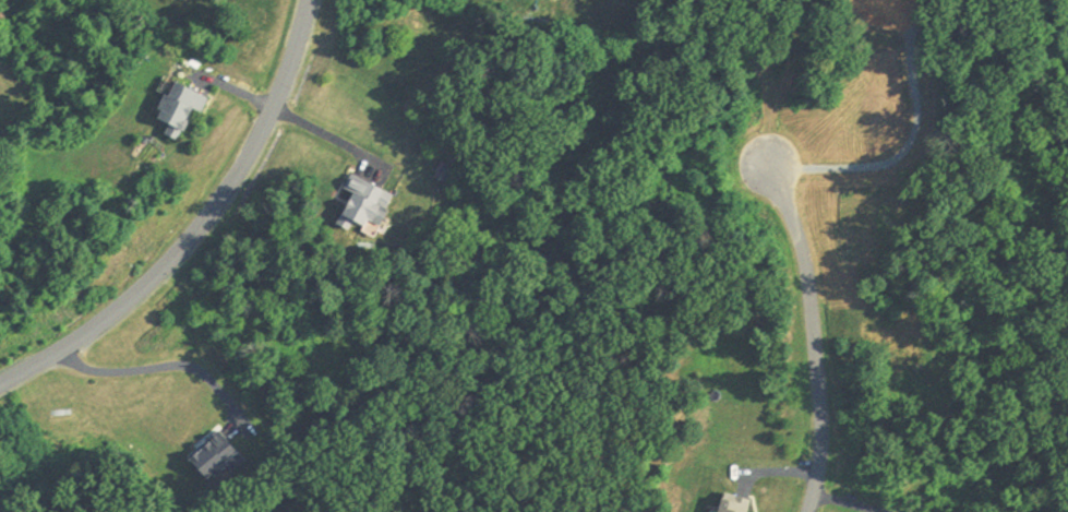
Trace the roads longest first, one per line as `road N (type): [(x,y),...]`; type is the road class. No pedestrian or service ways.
road 1 (residential): [(308,0),(272,108),(189,239),(88,331),(0,384)]
road 2 (residential): [(808,511),(821,422),(805,264),(770,168)]

